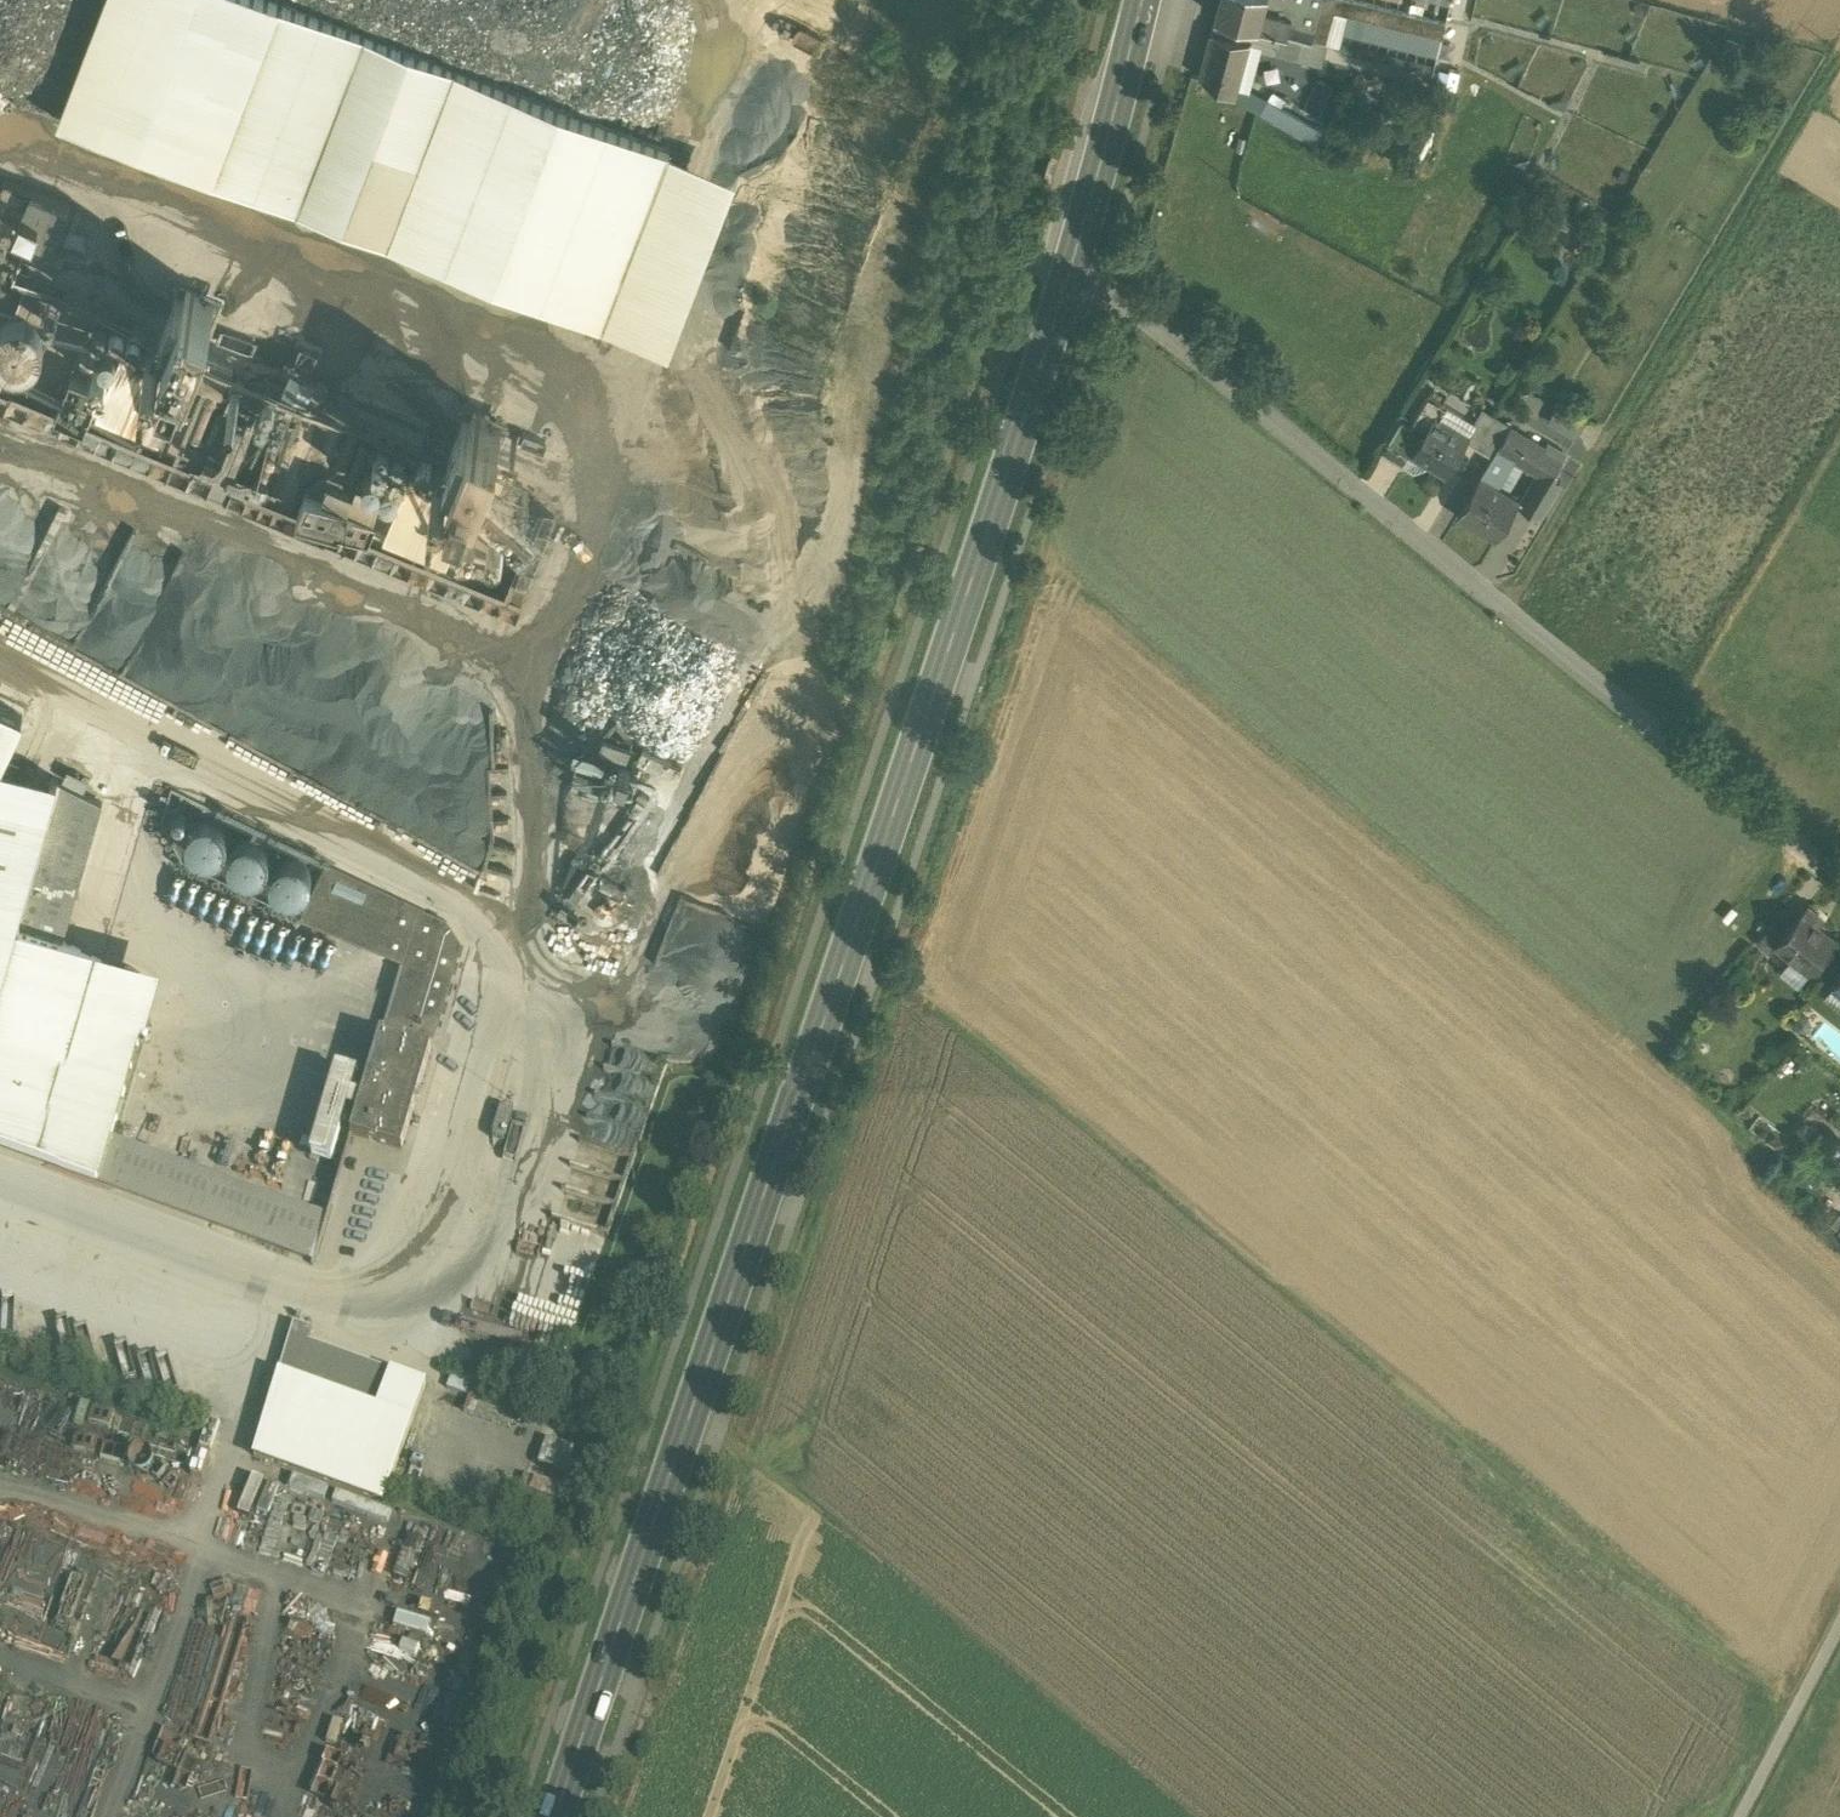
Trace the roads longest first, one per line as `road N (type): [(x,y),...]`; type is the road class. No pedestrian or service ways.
road 1 (primary): [(557,1816),(933,706),(1068,273)]
road 2 (unclassified): [(1068,273),(1103,287),(1370,492),(1801,839)]
road 3 (track): [(1507,608),(1839,47)]
road 4 (primary): [(1068,273),(1141,0)]
road 5 (track): [(1839,1667),(1762,1816)]

